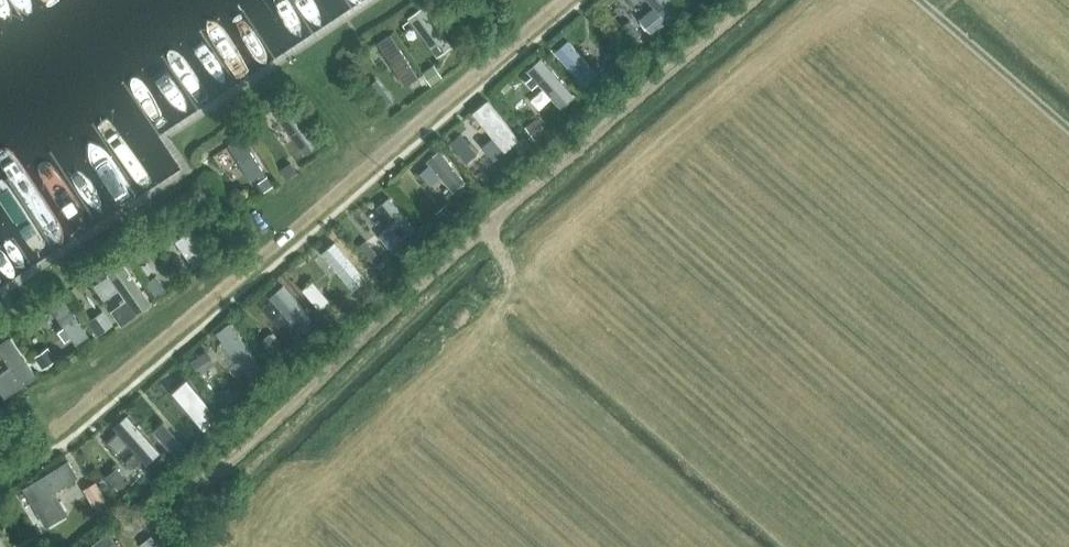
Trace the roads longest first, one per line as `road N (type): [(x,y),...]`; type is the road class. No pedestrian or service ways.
road 1 (track): [(752,0),(186,500),(214,546)]
road 2 (track): [(920,0),(1068,129)]

